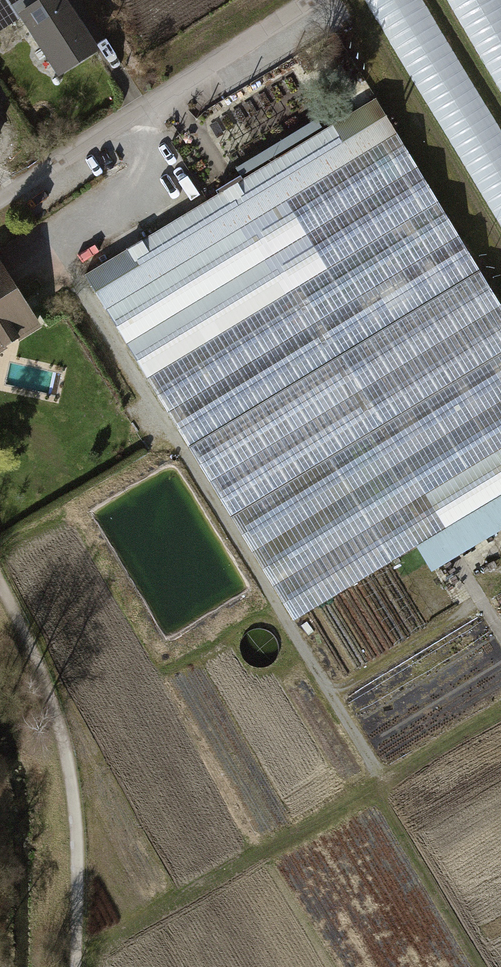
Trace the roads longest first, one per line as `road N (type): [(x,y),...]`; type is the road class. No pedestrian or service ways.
road 1 (track): [(332,697),(59,240)]
road 2 (track): [(0,586),(61,732),(76,837),(75,966)]
road 3 (residential): [(315,0),(0,202)]
road 4 (track): [(484,603),(332,697),(376,770)]

